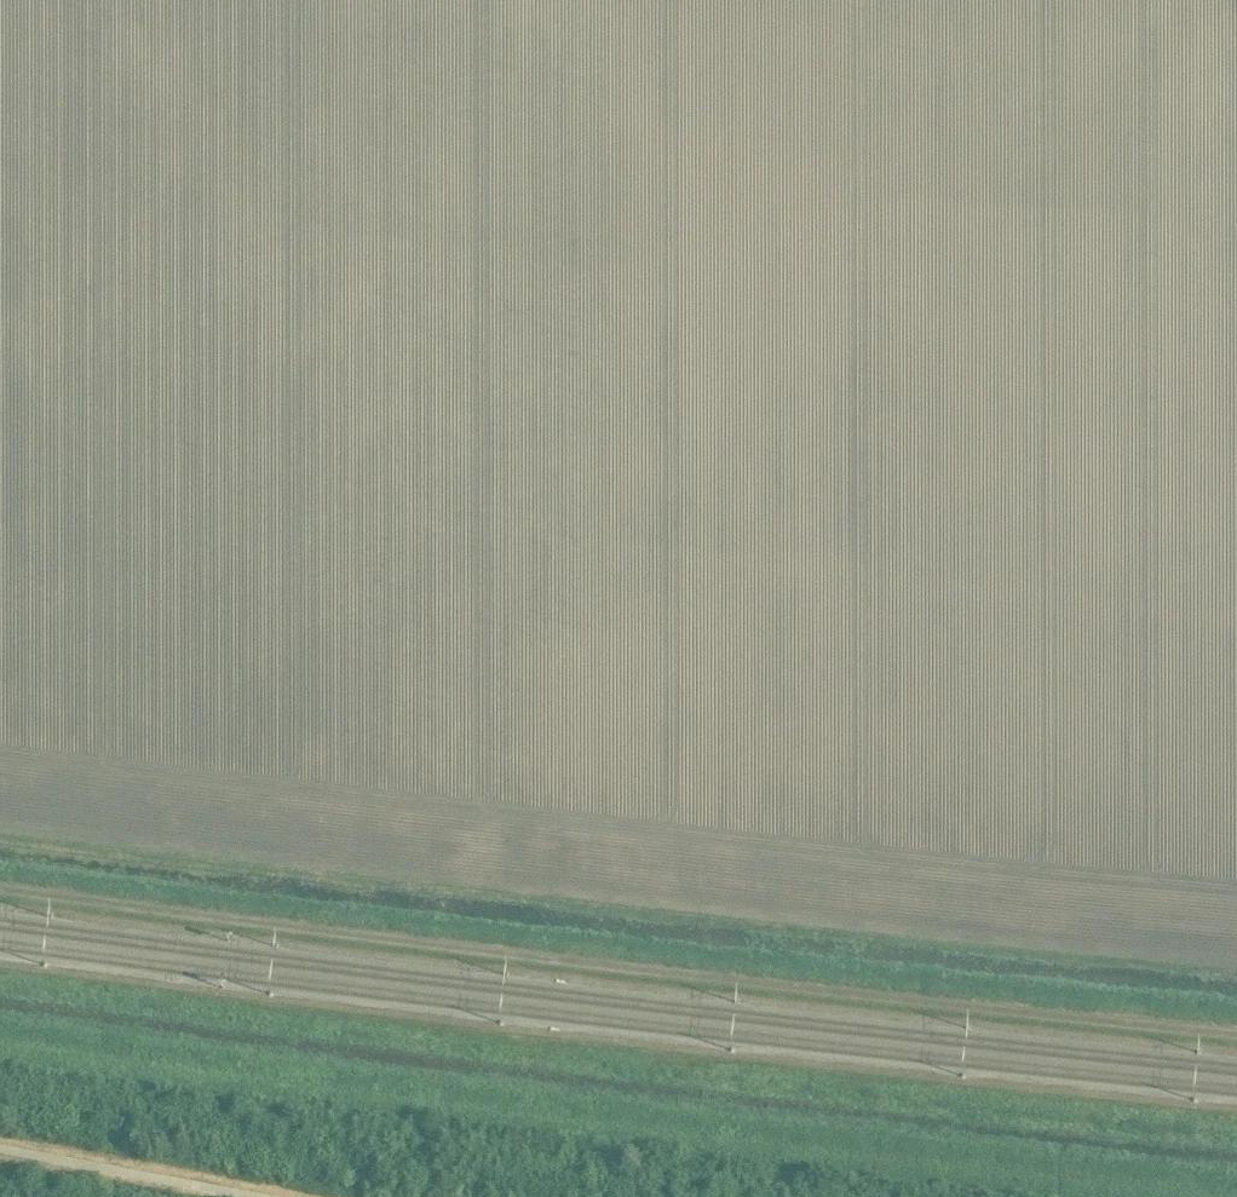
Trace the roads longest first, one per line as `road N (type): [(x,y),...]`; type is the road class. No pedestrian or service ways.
road 1 (track): [(1236,1122),(0,977)]
road 2 (track): [(1236,1033),(506,956),(0,891)]

